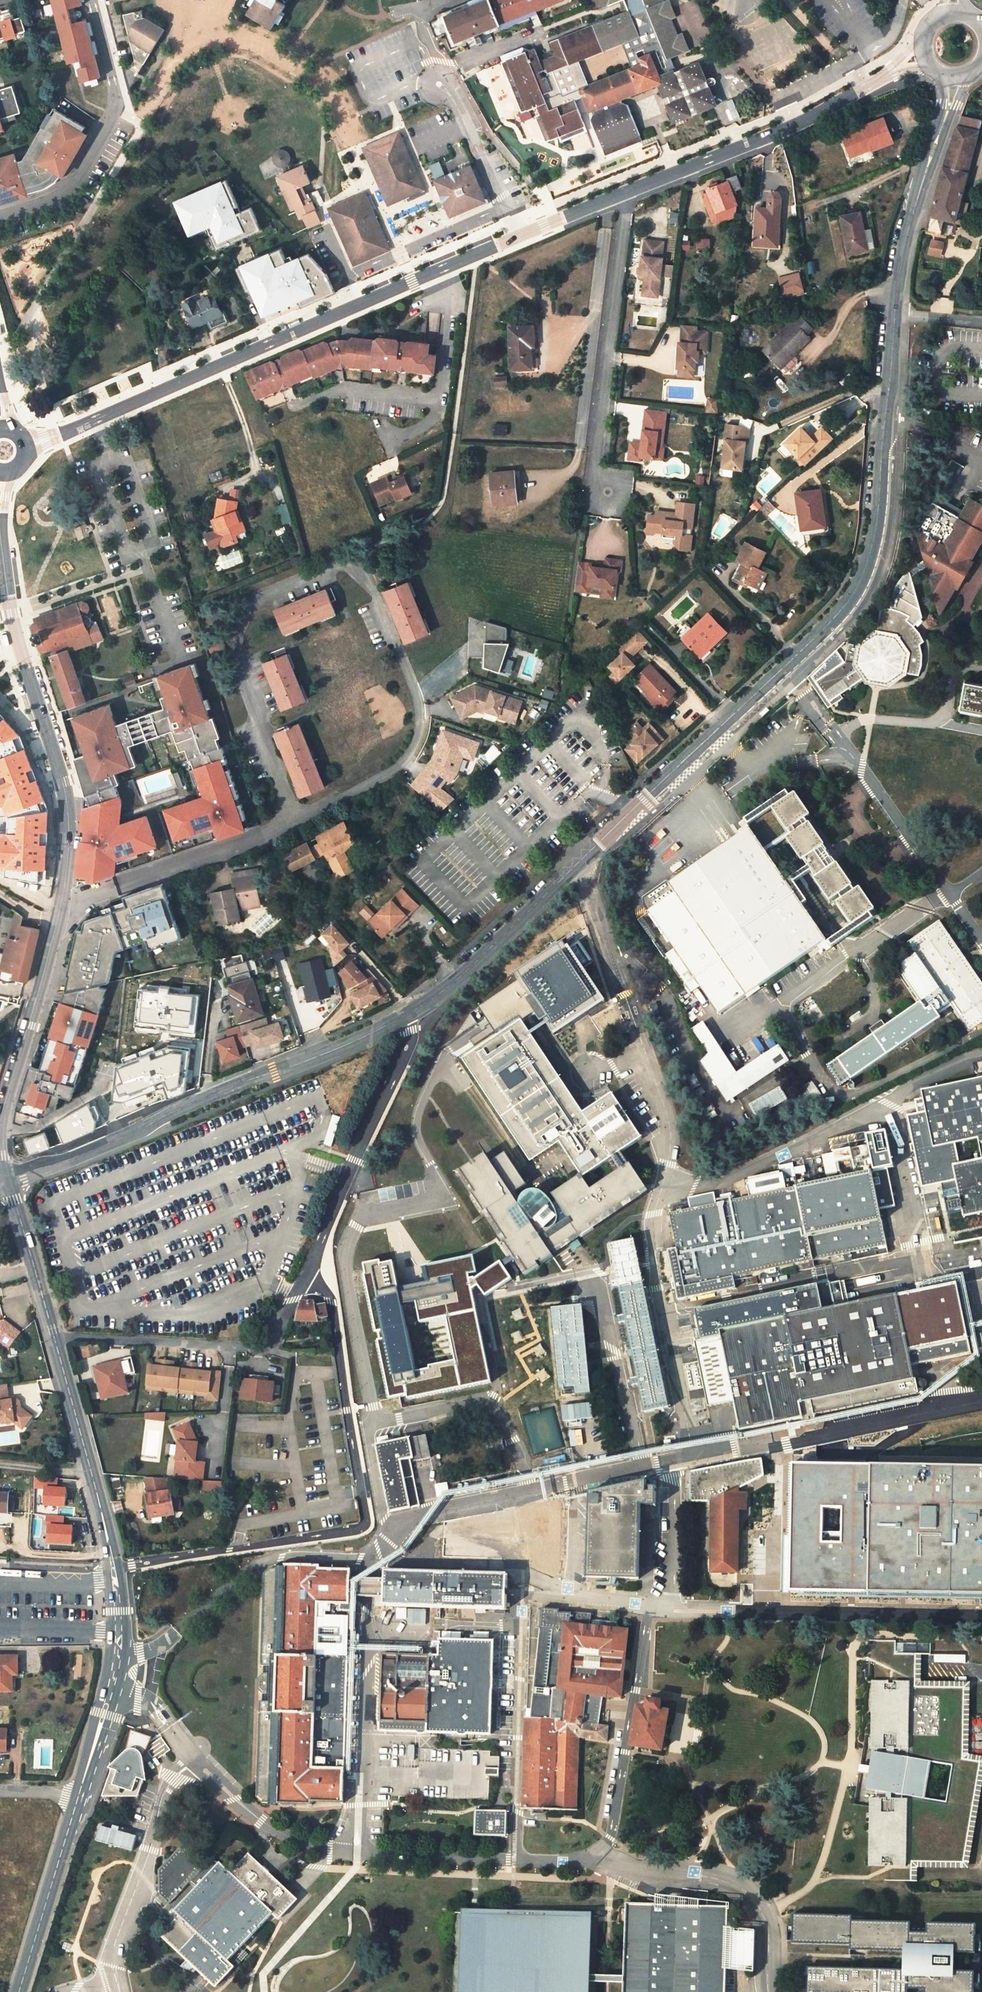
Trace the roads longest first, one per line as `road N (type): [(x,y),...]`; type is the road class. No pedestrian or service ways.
road 1 (unclassified): [(950,105),(914,211),(895,301),(874,547),(854,594),(426,1005)]
road 2 (residential): [(120,1570),(365,1527),(338,1312),(307,1270)]
road 3 (residential): [(292,820),(396,768),(418,735),(420,704),(367,581),(338,566),(253,602),(236,639)]
road 4 (tertiary): [(894,69),(794,122),(449,263)]
road 5 (unclassified): [(426,1005),(77,1157),(4,1178)]
road 6 (secondary): [(63,918),(71,809),(15,622),(0,525)]
road 7 (tertiary): [(449,263),(105,414)]
road 8 (residential): [(55,1339),(268,1349),(307,1270)]
road 9 (residential): [(307,1270),(426,1005)]
road 10 (residential): [(0,219),(66,192),(111,116),(113,82),(93,0)]
road 11 (residential): [(63,918),(92,893),(292,820)]
road 12 (secondary): [(0,1143),(63,918)]
road 13 (secondary): [(80,1793),(19,1991)]
road 14 (residential): [(395,440),(436,410),(453,312),(449,263)]
road 15 (residential): [(236,639),(292,820)]
road 16 (secondary): [(102,1513),(55,1339)]
road 17 (secondary): [(55,1339),(4,1178)]

